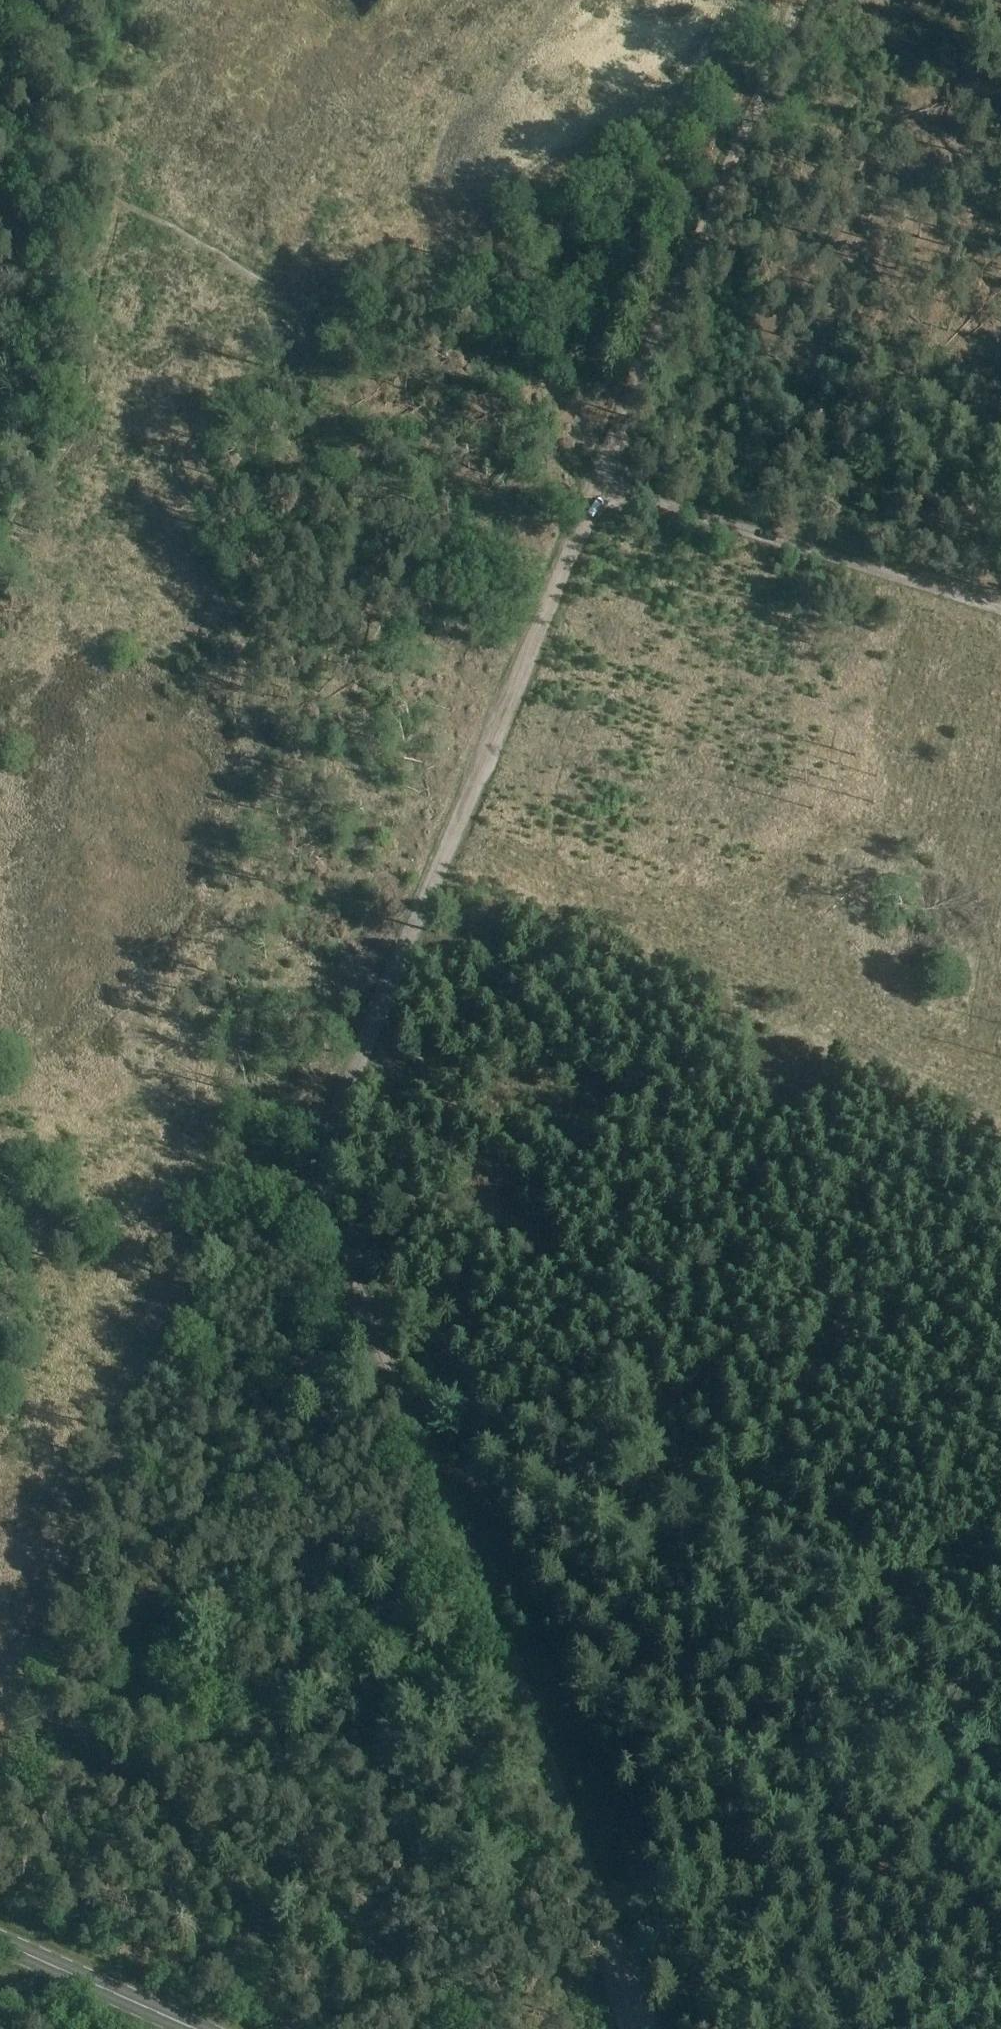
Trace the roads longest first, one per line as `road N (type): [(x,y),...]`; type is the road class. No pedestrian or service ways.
road 1 (track): [(802,0),(327,1131),(320,1187),(323,1218),(575,1809),(641,2028)]
road 2 (track): [(1000,601),(604,476)]
road 3 (primary): [(193,2028),(0,1942)]

